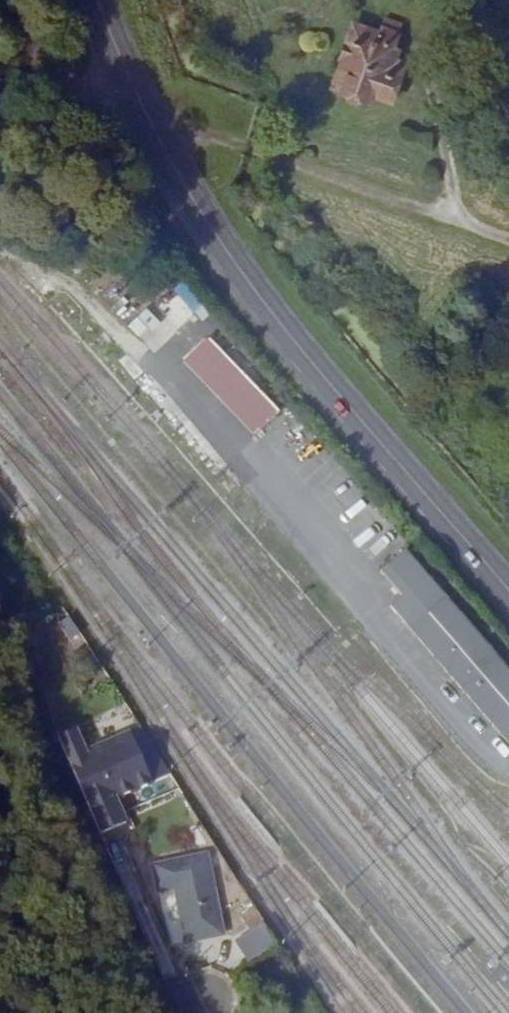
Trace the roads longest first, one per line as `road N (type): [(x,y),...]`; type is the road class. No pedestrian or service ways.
road 1 (secondary): [(104,0),(150,125),(239,274),(508,586)]
road 2 (track): [(436,219),(150,125)]
road 3 (track): [(0,854),(64,1012)]

